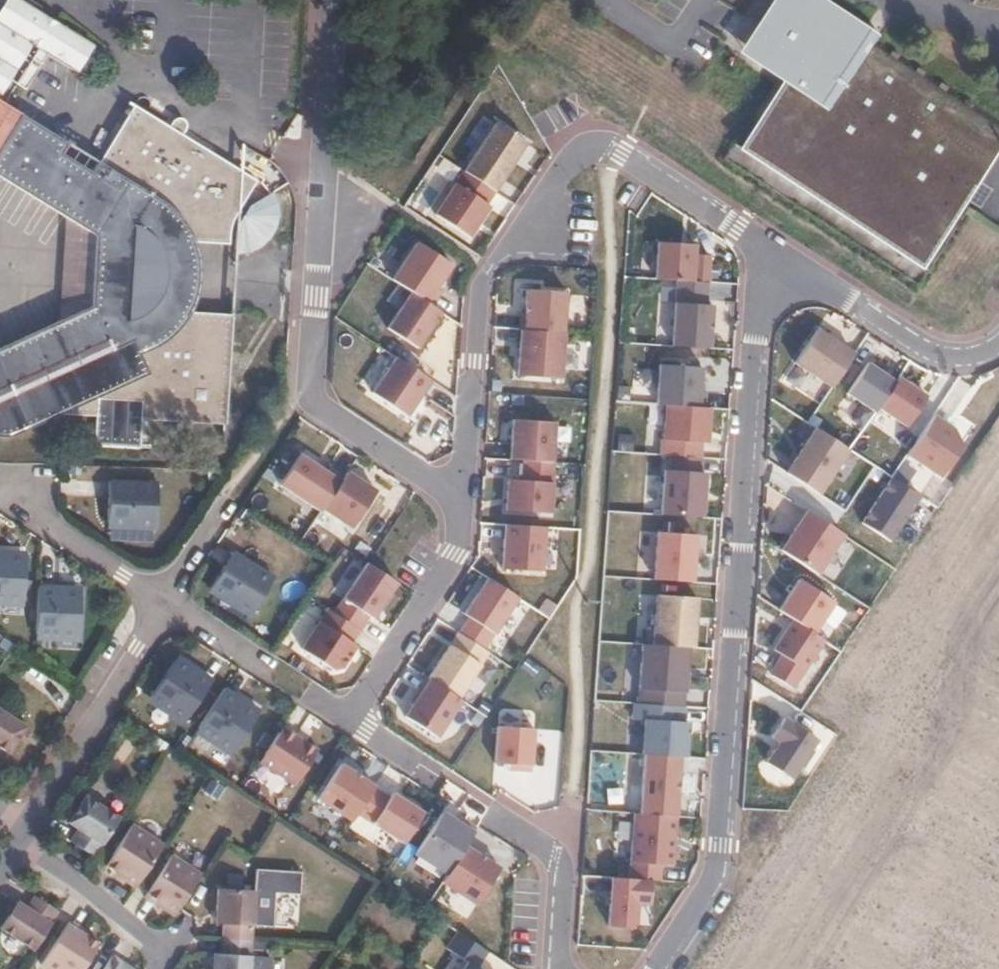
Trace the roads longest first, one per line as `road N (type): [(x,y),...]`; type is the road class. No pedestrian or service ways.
road 1 (residential): [(659,968),(710,896),(723,855),(759,322),(784,263)]
road 2 (residential): [(460,496),(476,284),(569,157),(595,149),(621,154),(784,263)]
road 3 (residential): [(331,0),(311,405)]
road 4 (residential): [(28,826),(165,604)]
road 5 (residential): [(350,721),(456,554),(460,496)]
road 6 (residential): [(784,263),(948,359),(977,360),(998,348)]
road 7 (residential): [(0,480),(165,604)]
road 8 (residential): [(490,814),(555,856),(560,968)]
road 9 (residential): [(19,841),(161,958)]
road 10 (residential): [(311,405),(460,496)]
road 11 (residential): [(165,604),(232,498)]

